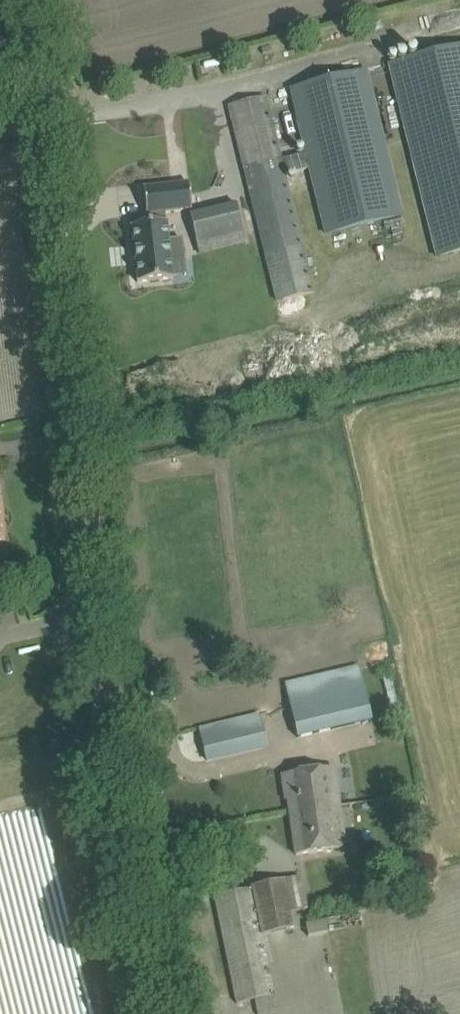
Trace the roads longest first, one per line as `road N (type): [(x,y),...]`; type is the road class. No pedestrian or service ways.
road 1 (unclassified): [(123,903),(35,107)]

